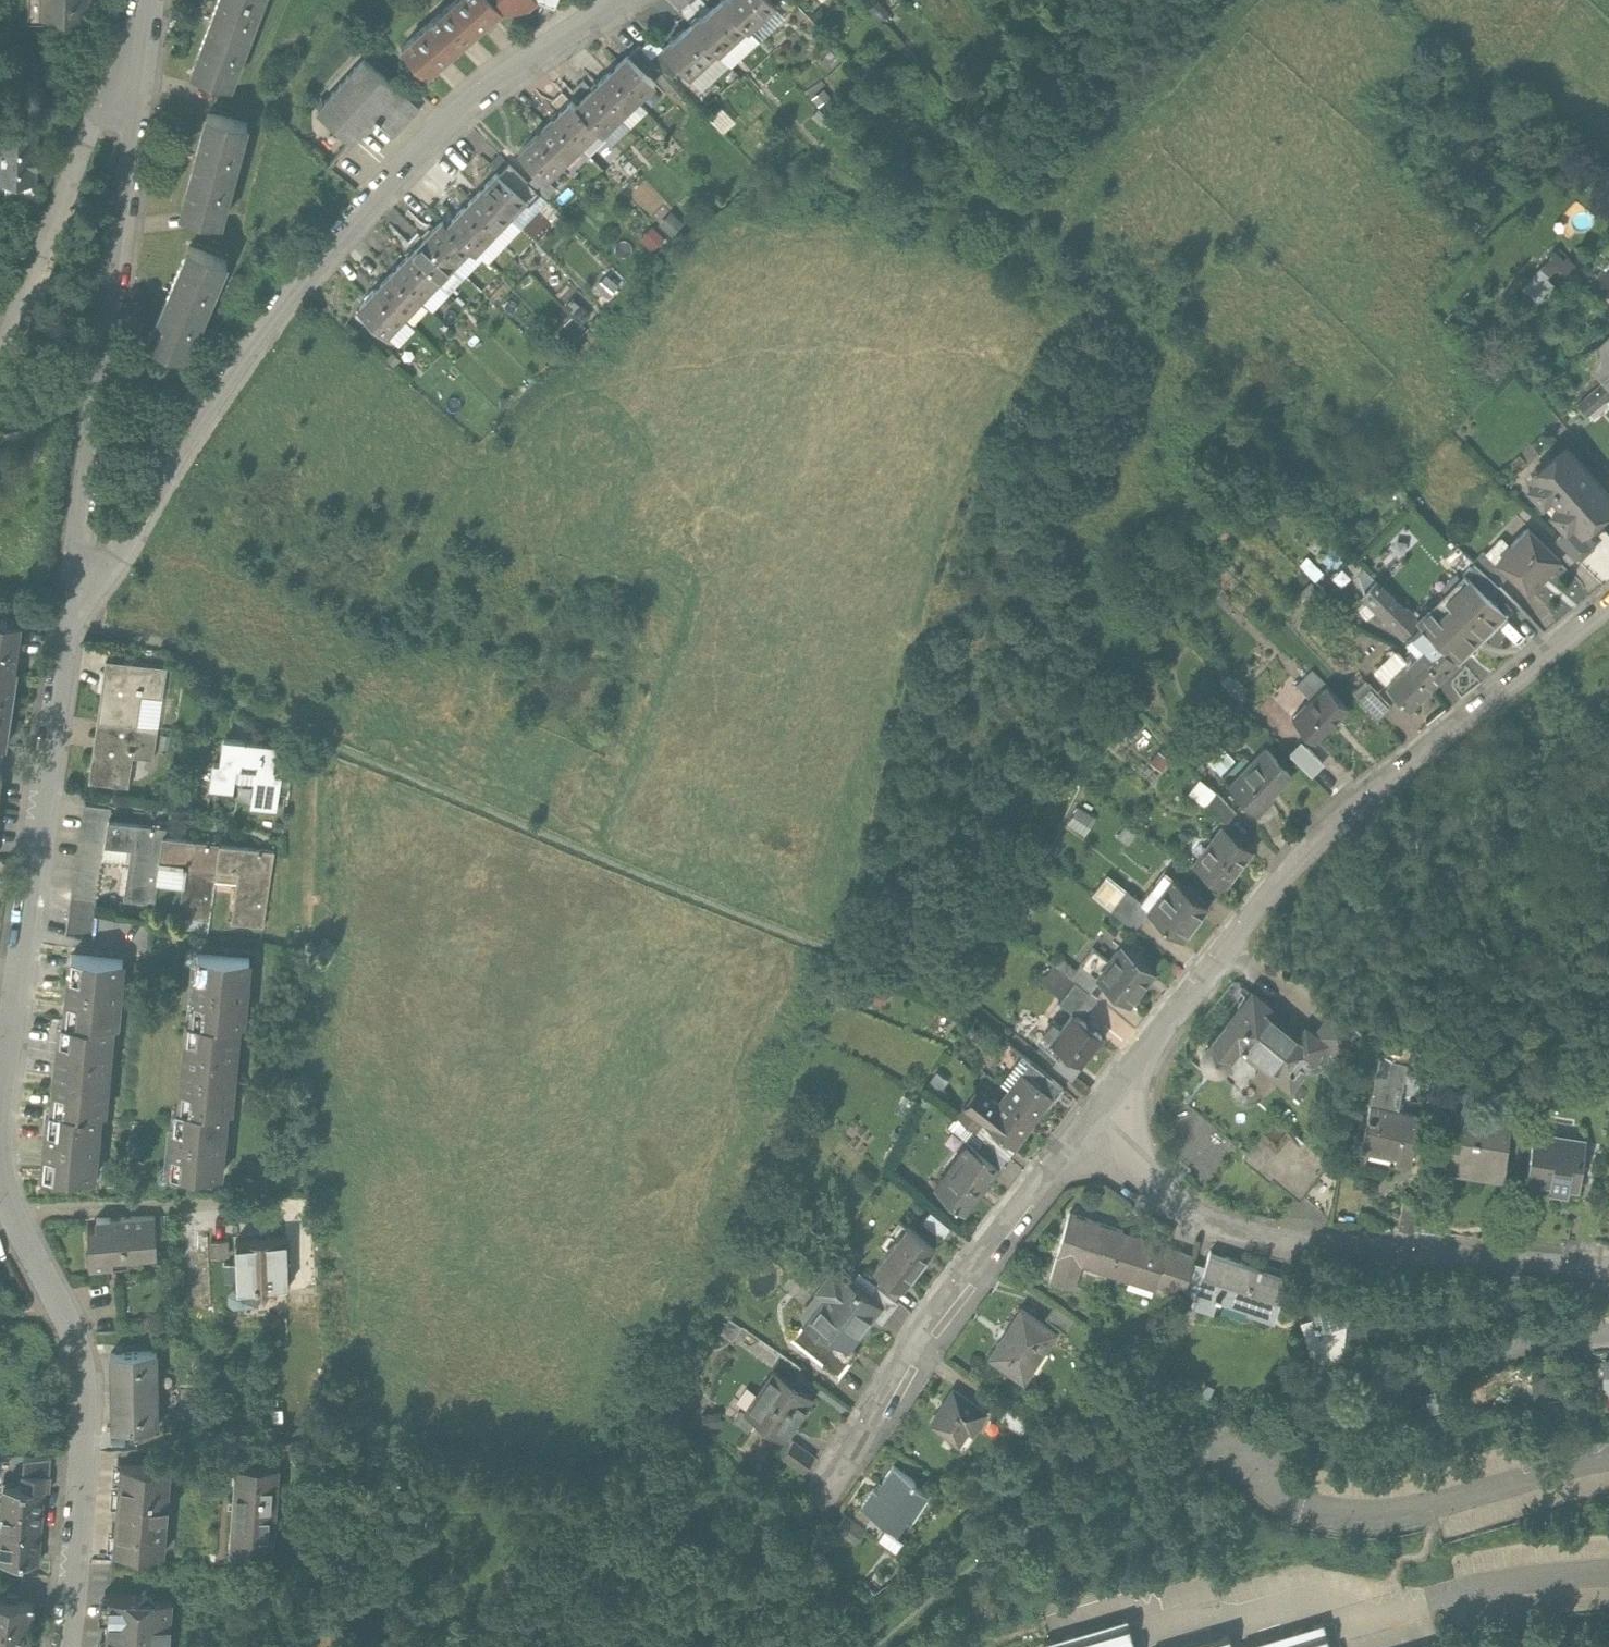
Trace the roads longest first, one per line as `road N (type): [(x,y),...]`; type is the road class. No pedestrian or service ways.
road 1 (residential): [(610,0),(490,80),(450,119),(299,286),(143,507),(74,581)]
road 2 (residential): [(1608,603),(1346,806),(1099,1103)]
road 3 (residential): [(156,0),(147,126),(74,581)]
road 4 (residential): [(1099,1103),(1142,1162),(1240,1219),(1331,1236),(1608,1258)]
road 5 (residential): [(74,581),(0,1112)]
road 6 (residential): [(0,1164),(9,1208),(76,1341),(85,1381),(80,1514),(63,1646)]
road 7 (residential): [(1099,1103),(929,1322),(814,1495)]
road 8 (unclassified): [(1224,1430),(1301,1511),(1462,1514),(1608,1466)]
road 9 (track): [(870,1646),(947,1579),(1085,1484),(1224,1430)]
road 10 (unclassified): [(156,0),(35,326),(0,375)]
road 11 (residential): [(1224,1430),(1272,1408),(1450,1358),(1608,1327)]
road 12 (unclassified): [(1608,1589),(1403,1612)]

